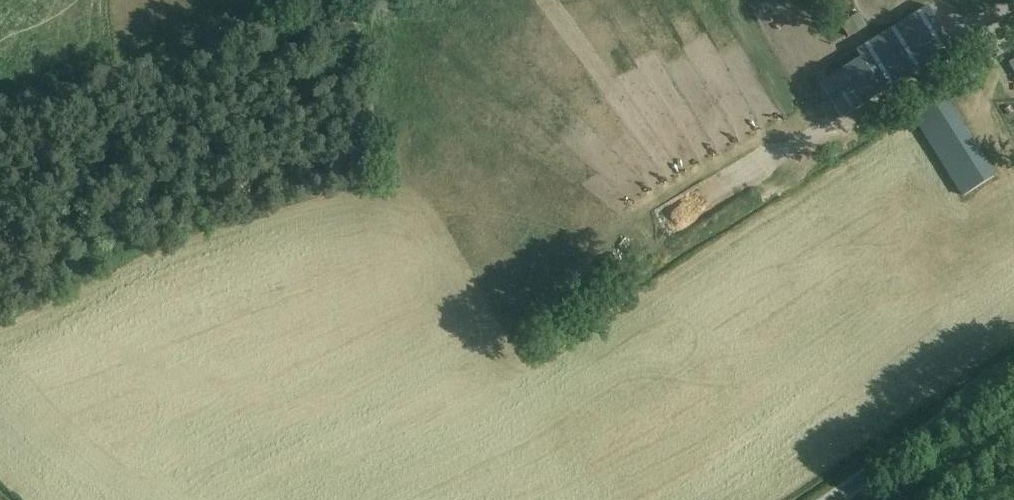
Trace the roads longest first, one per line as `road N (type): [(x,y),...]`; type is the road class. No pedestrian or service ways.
road 1 (unclassified): [(1013,372),(834,499)]

